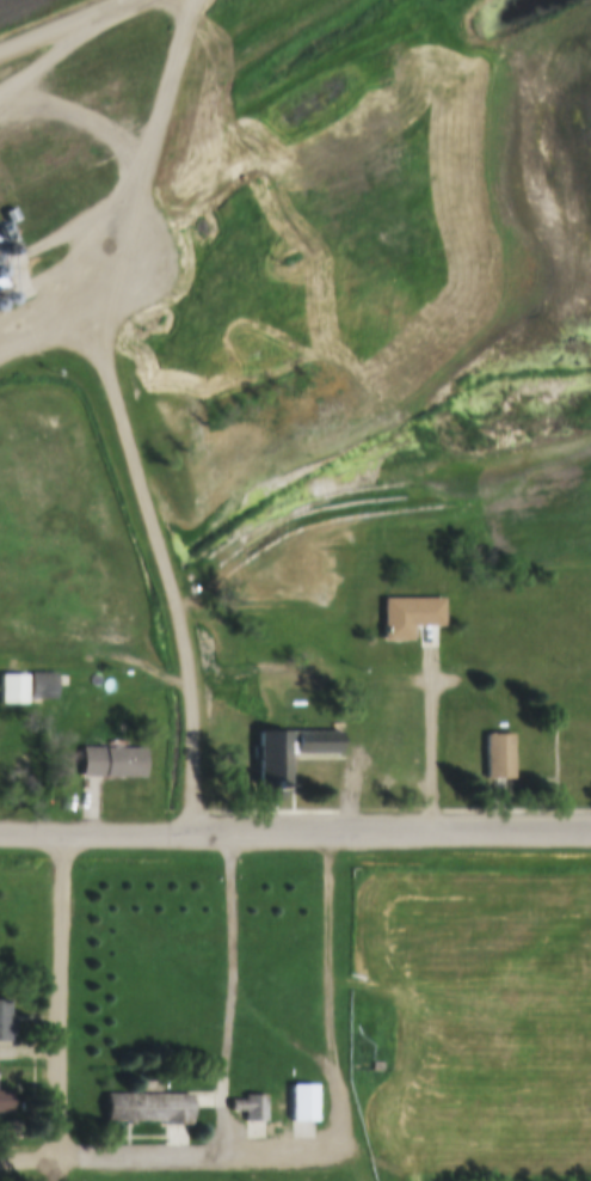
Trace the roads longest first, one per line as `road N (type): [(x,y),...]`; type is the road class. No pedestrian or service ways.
road 1 (tertiary): [(590,830),(0,835)]
road 2 (residential): [(186,832),(190,671),(104,363),(90,351)]
road 3 (residential): [(63,834),(59,1180)]
road 4 (residential): [(0,55),(134,0)]

